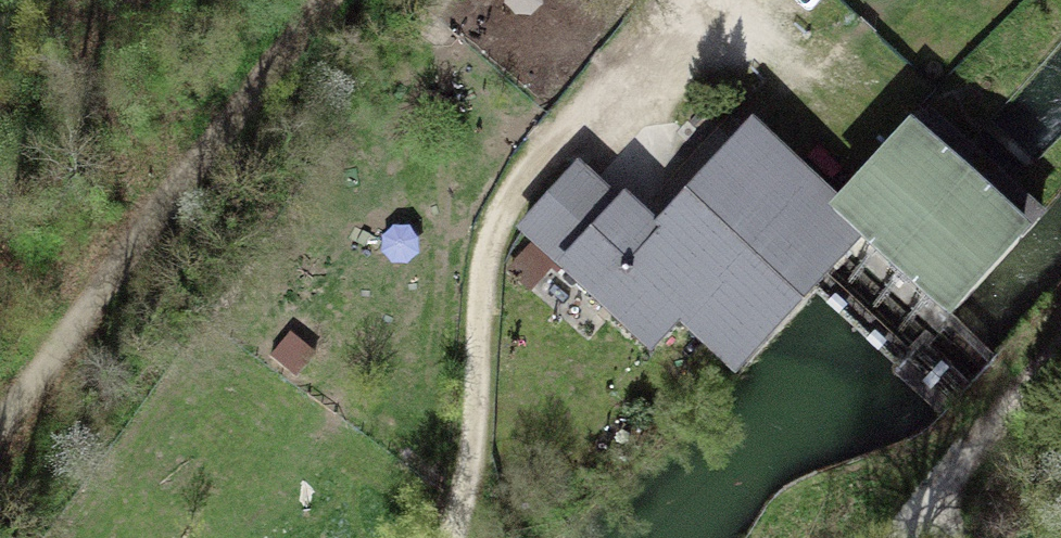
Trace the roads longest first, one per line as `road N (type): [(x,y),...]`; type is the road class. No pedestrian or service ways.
road 1 (track): [(451,537),(470,460),(483,271),(496,226),(529,167),(675,0)]
road 2 (track): [(0,412),(321,0)]
road 3 (track): [(1060,367),(927,511)]

